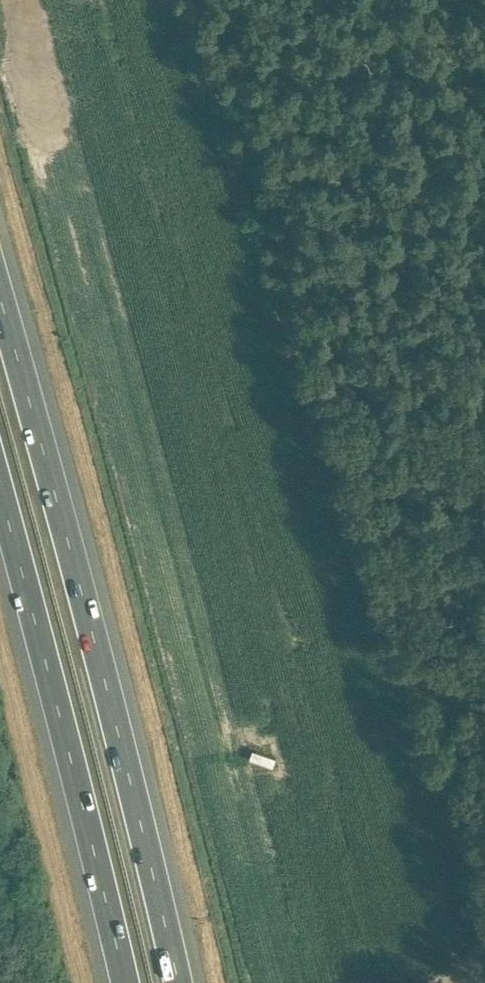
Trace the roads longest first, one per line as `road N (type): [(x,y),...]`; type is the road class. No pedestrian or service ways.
road 1 (motorway): [(178,982),(0,290)]
road 2 (motorway): [(0,492),(125,982)]

